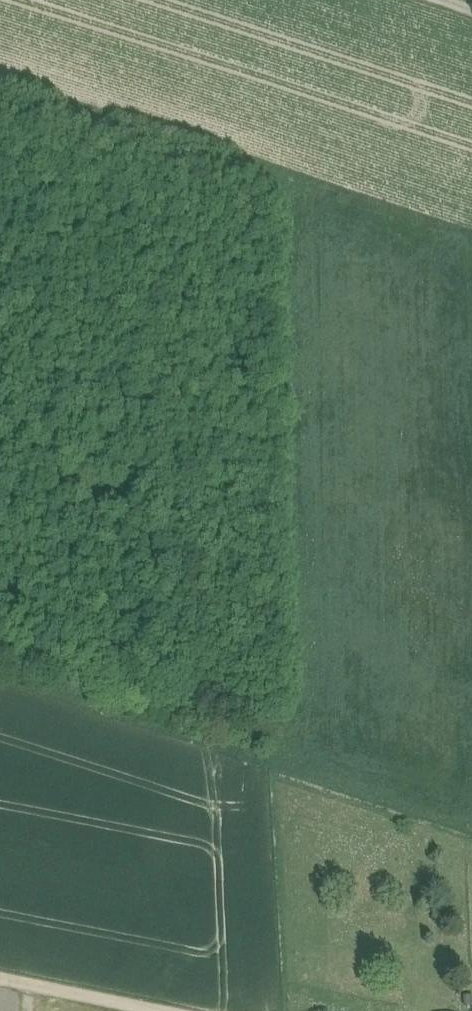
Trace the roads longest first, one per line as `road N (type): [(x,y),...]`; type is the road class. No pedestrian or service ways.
road 1 (track): [(0,977),(174,1010)]

